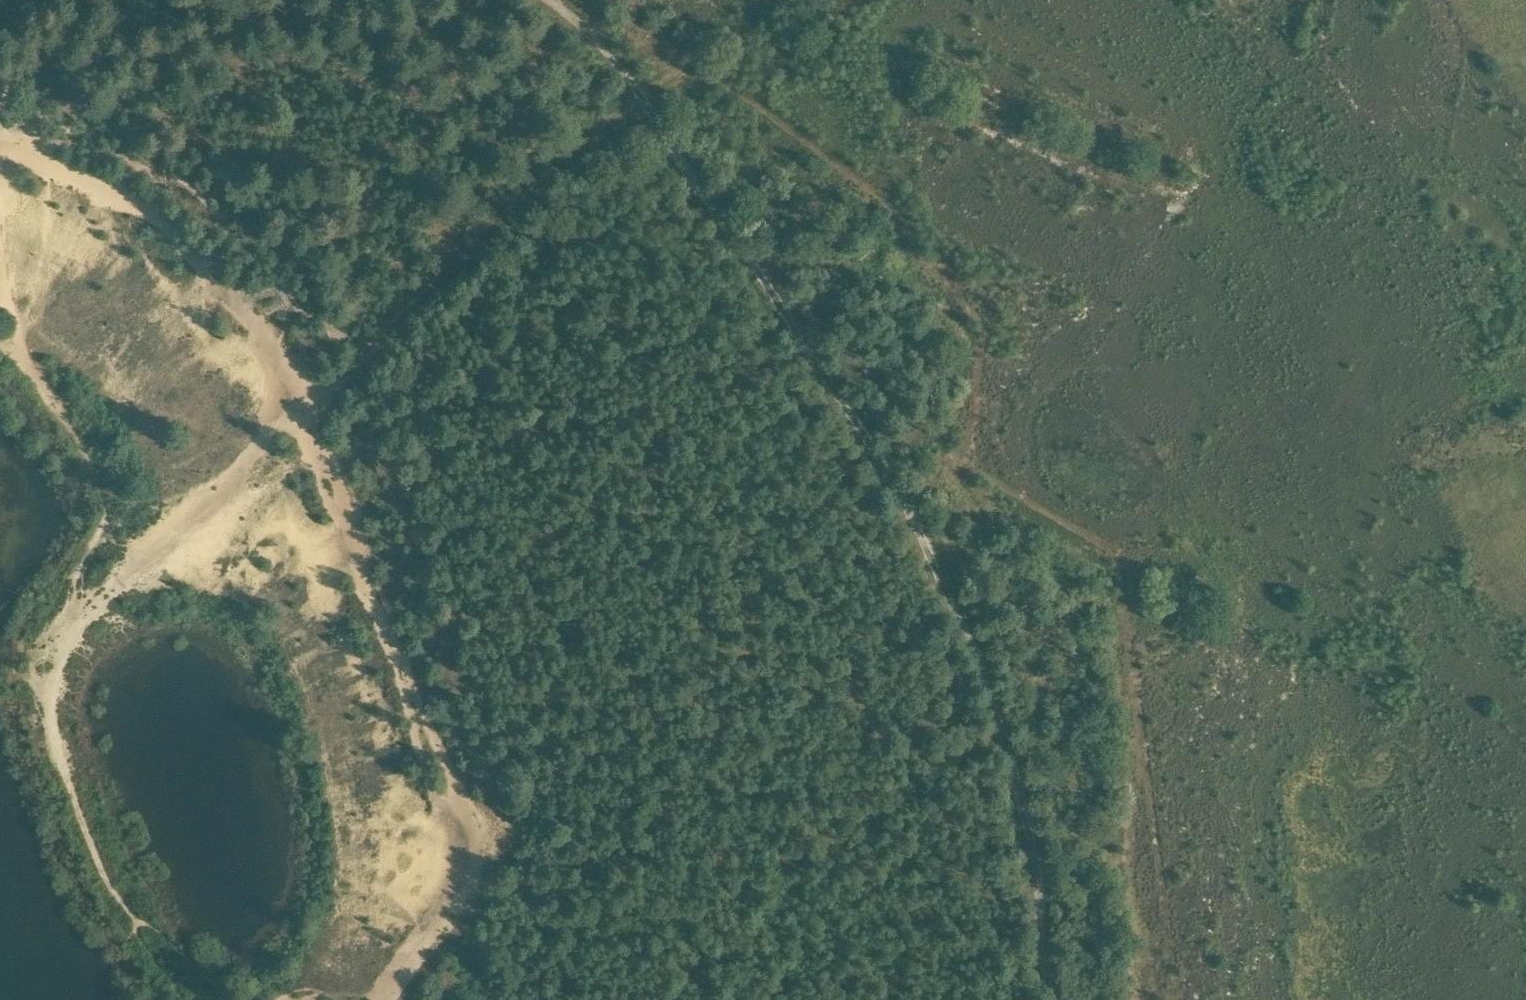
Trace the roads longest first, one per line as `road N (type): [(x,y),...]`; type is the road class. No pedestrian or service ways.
road 1 (track): [(308,399),(654,105)]

